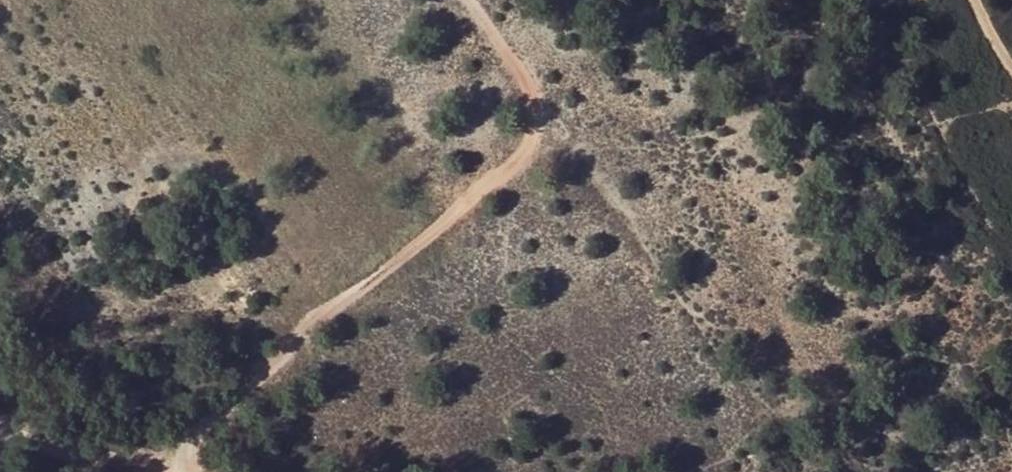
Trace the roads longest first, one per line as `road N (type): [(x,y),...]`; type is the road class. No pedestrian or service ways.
road 1 (track): [(475,0),(824,471)]
road 2 (track): [(572,128),(326,321),(201,446)]
road 3 (track): [(0,405),(61,437),(201,446),(220,471)]

